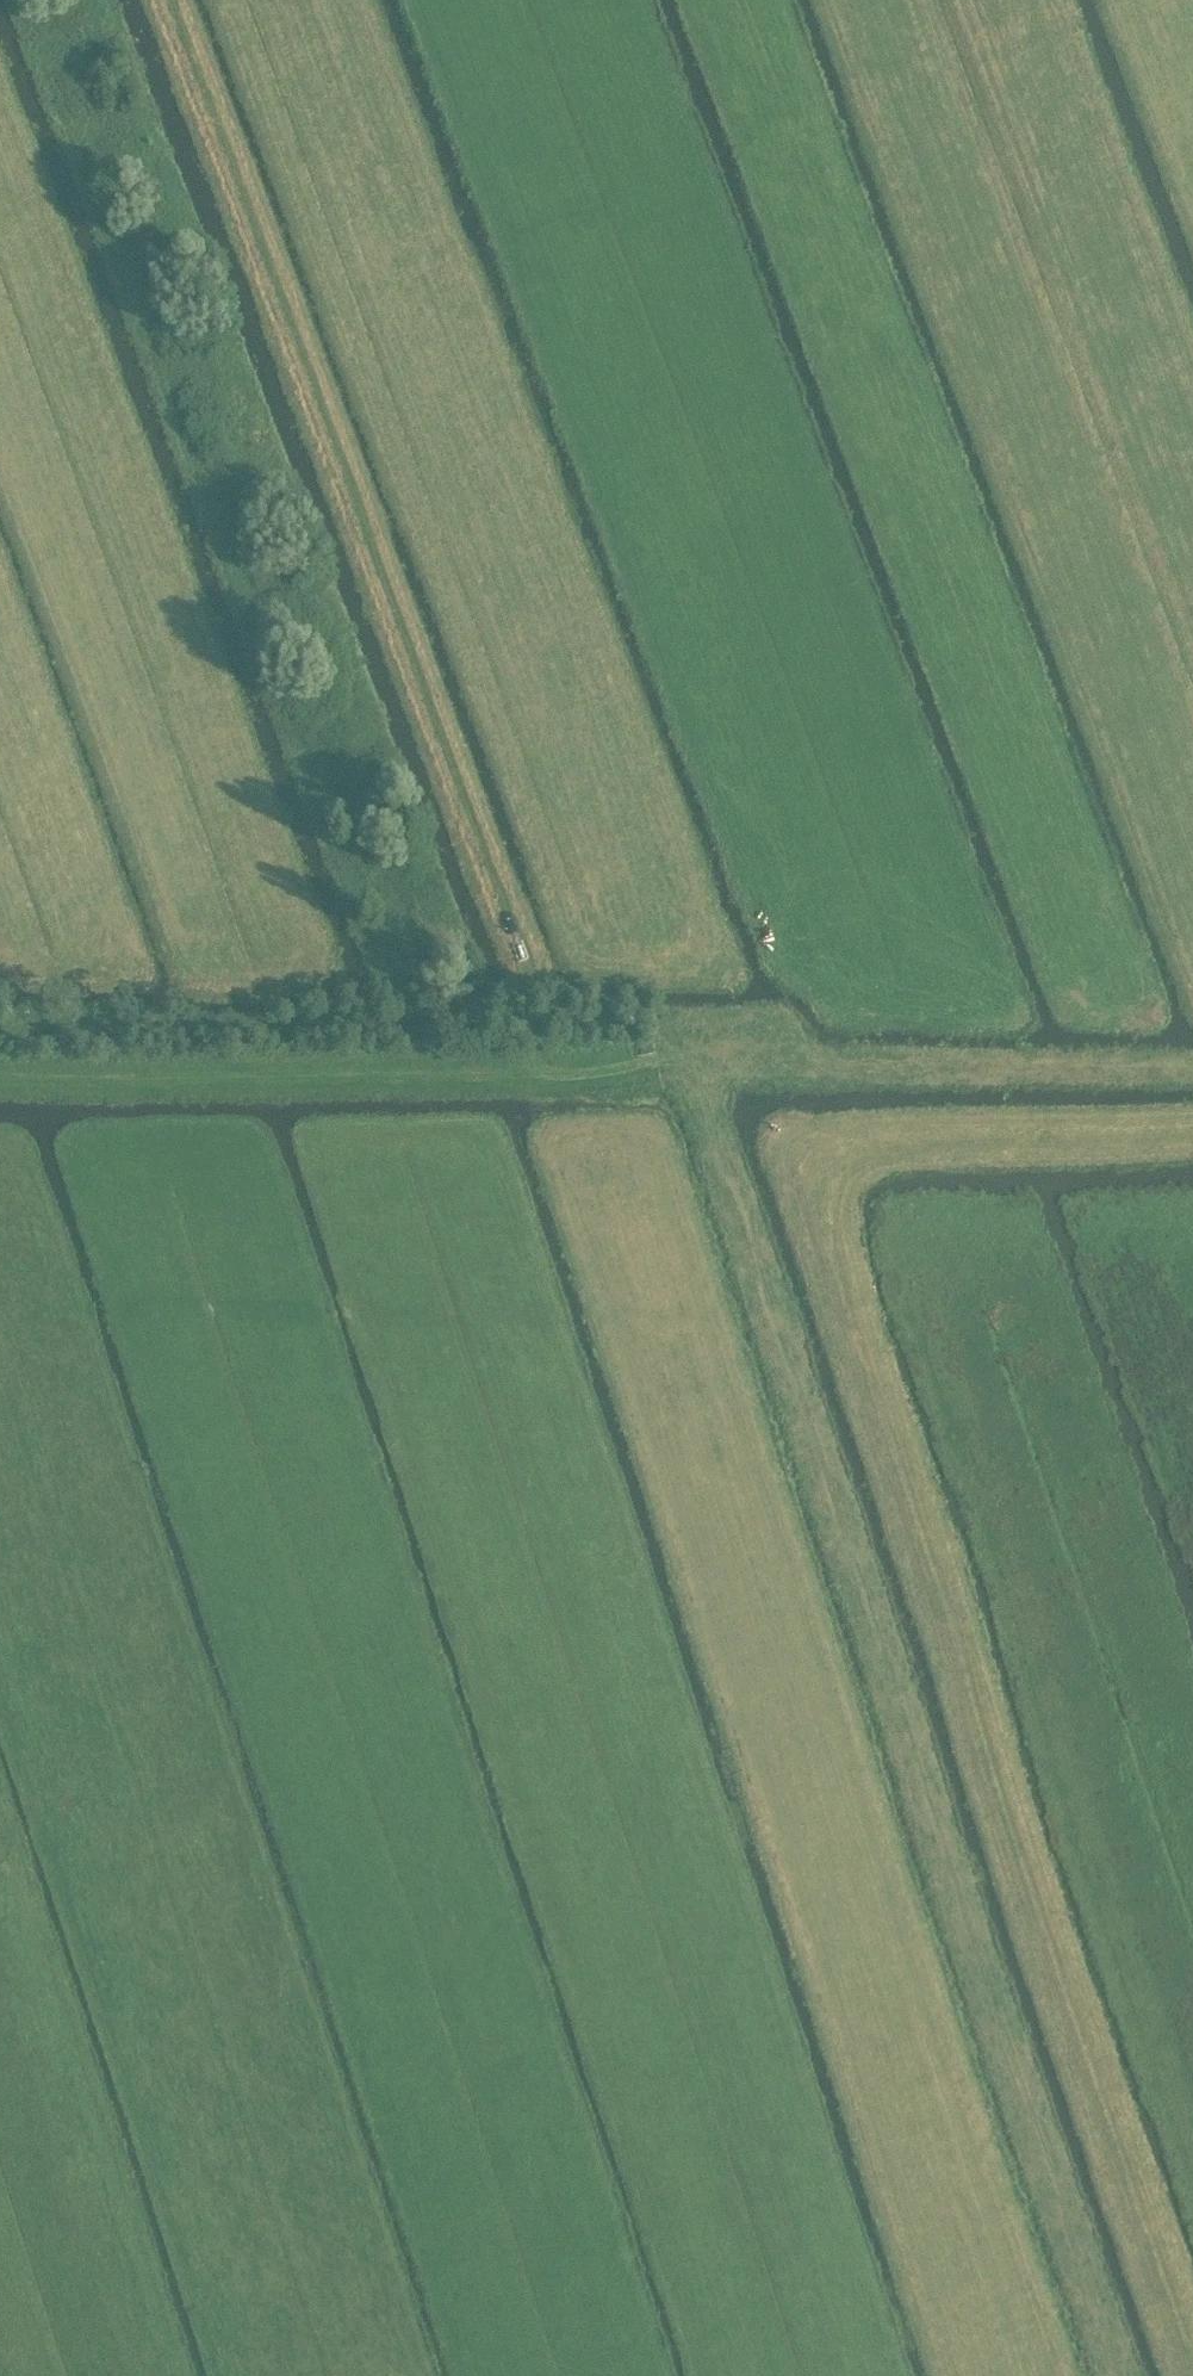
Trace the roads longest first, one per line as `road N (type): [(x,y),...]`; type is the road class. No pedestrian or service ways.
road 1 (track): [(536,1028),(532,994),(340,507),(167,0)]

